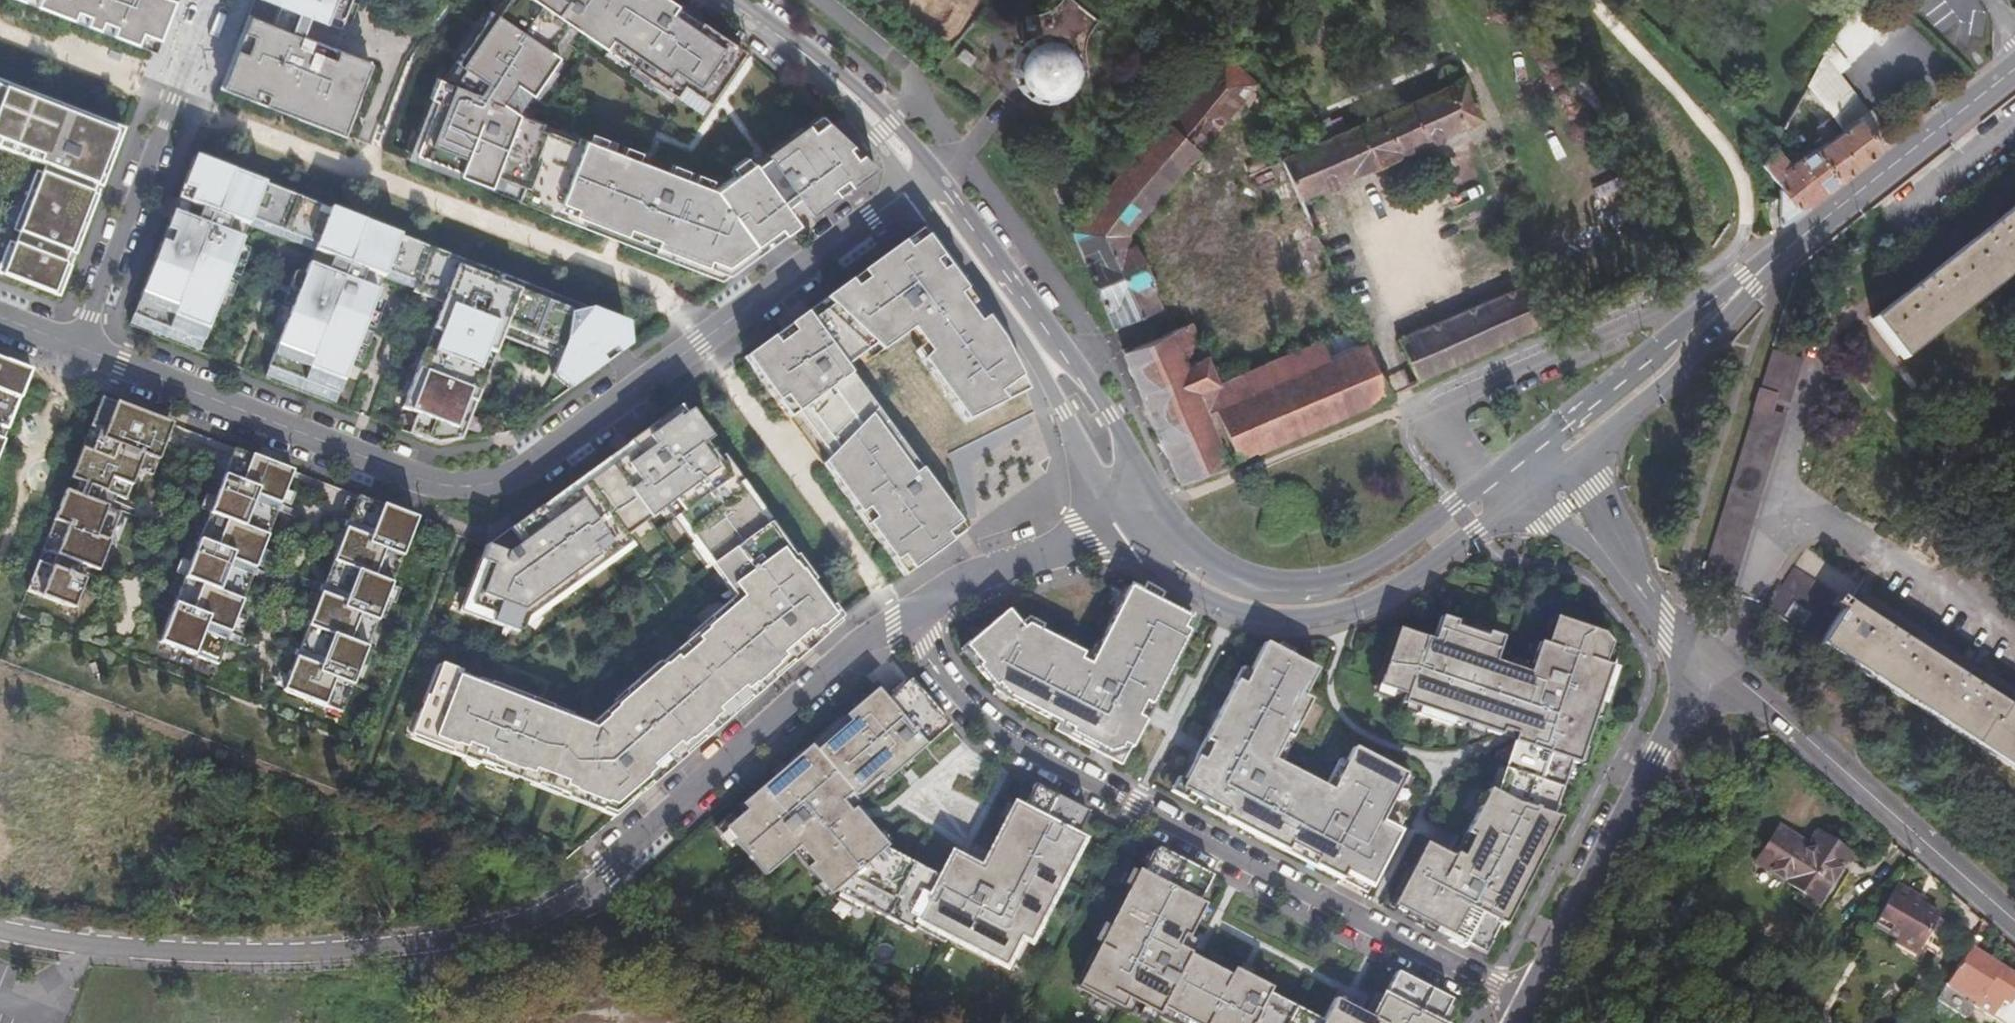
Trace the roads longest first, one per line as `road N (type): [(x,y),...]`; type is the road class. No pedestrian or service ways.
road 1 (residential): [(924,183),(700,348),(502,480),(464,487),(423,479),(83,350)]
road 2 (residential): [(901,620),(1007,742),(1525,1002)]
road 3 (unclassified): [(0,928),(179,944),(399,944),(588,880),(630,849)]
road 4 (secondary): [(1119,523),(1159,572),(1209,606),(1249,619),(1312,621),(1353,610),(1510,500)]
road 5 (tertiary): [(1708,661),(1831,757),(2014,920)]
road 6 (secondary): [(1485,480),(1341,574),(1296,583),(1243,576),(1197,556),(1155,505)]
road 7 (residential): [(1525,1002),(1708,661)]
road 8 (residential): [(83,350),(217,0)]
road 9 (secondary): [(1835,212),(1673,349),(1548,439)]
road 10 (secondary): [(1570,460),(1662,394),(1835,212)]
road 11 (residential): [(630,849),(901,620)]
road 12 (secondary): [(724,0),(813,59),(884,127),(924,183)]
road 13 (secondary): [(1155,505),(1109,411),(1000,288)]
road 14 (secondary): [(1000,288),(1058,417),(1119,523)]
road 15 (residential): [(901,620),(962,579),(1119,523)]
road 16 (secondary): [(1835,212),(2014,70)]
road 17 (track): [(1916,576),(1972,441),(2014,449)]
road 18 (residential): [(1510,500),(1633,588)]
road 19 (tertiary): [(1633,588),(1592,488),(1570,460)]
road 20 (secondary): [(924,183),(1000,288)]

